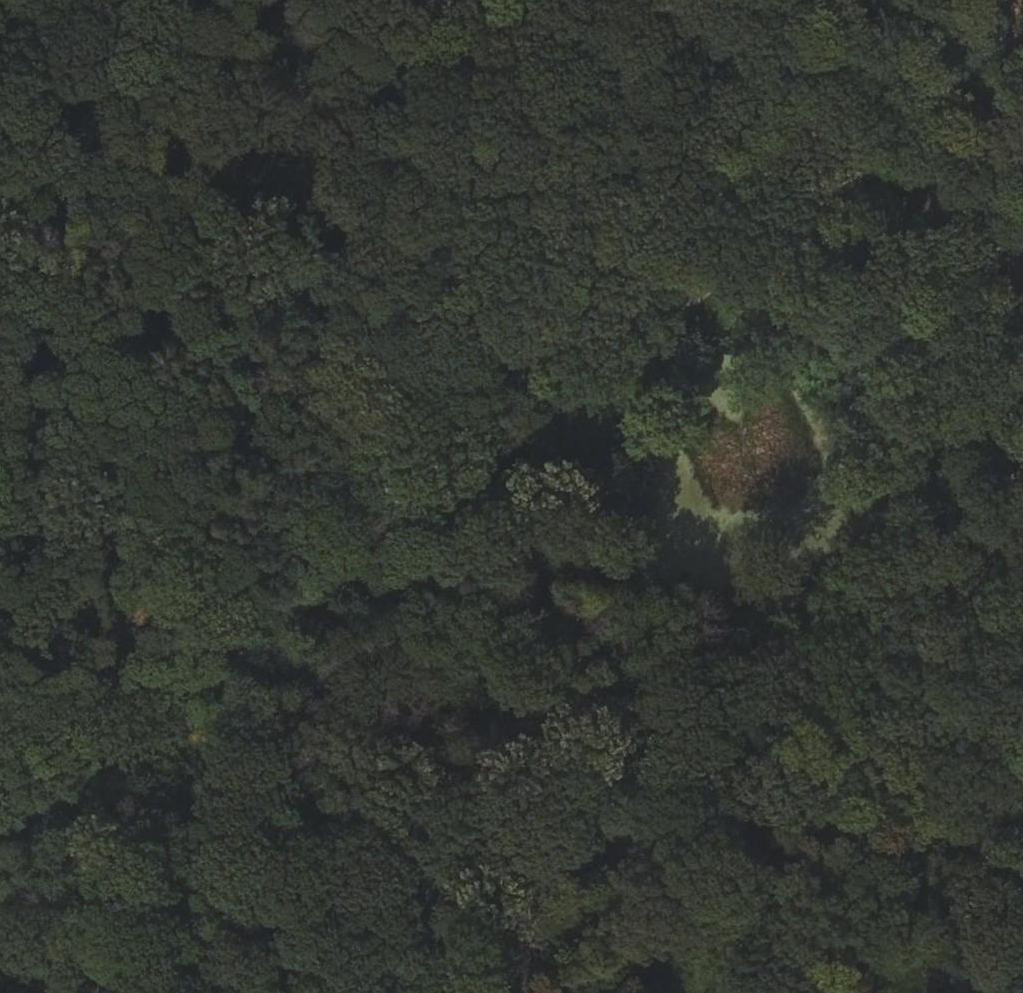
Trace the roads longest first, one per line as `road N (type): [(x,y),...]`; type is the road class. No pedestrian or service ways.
road 1 (track): [(623,0),(1022,265)]

